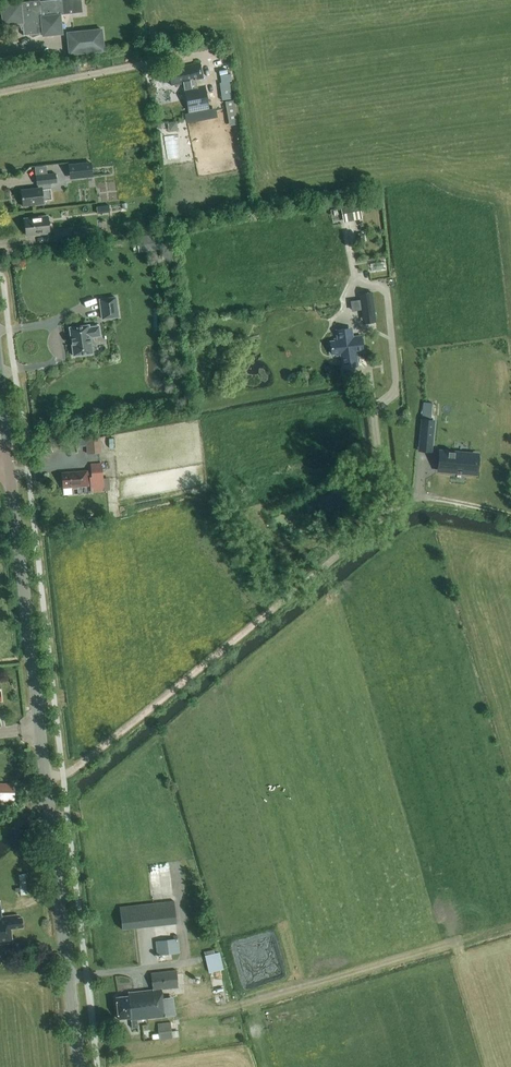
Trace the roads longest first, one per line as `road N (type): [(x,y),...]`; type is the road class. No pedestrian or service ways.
road 1 (track): [(45,790),(387,512),(375,411),(398,391),(387,290)]
road 2 (secondary): [(78,1066),(9,470)]
road 3 (track): [(510,515),(422,498),(387,512)]

